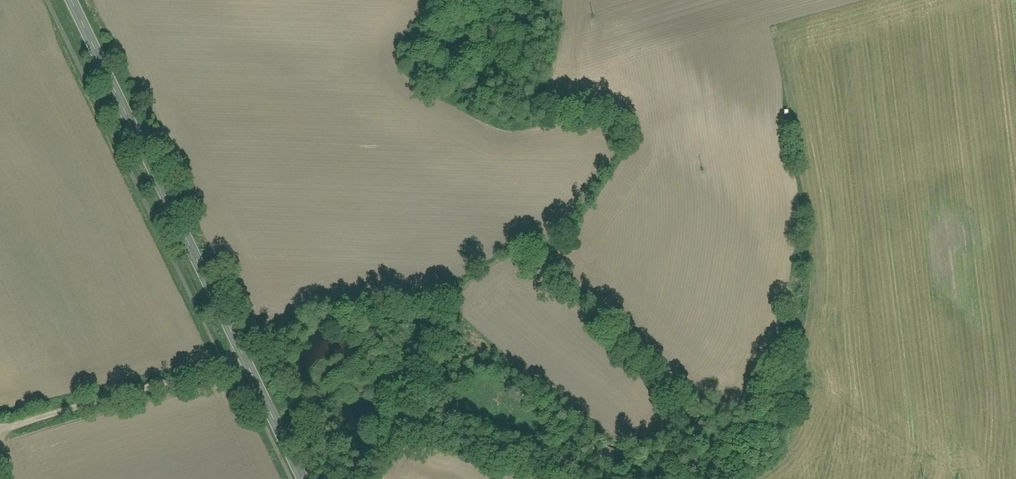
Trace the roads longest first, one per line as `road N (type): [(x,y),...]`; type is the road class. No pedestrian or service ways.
road 1 (secondary): [(303,478),(81,0)]
road 2 (track): [(0,428),(226,364)]

